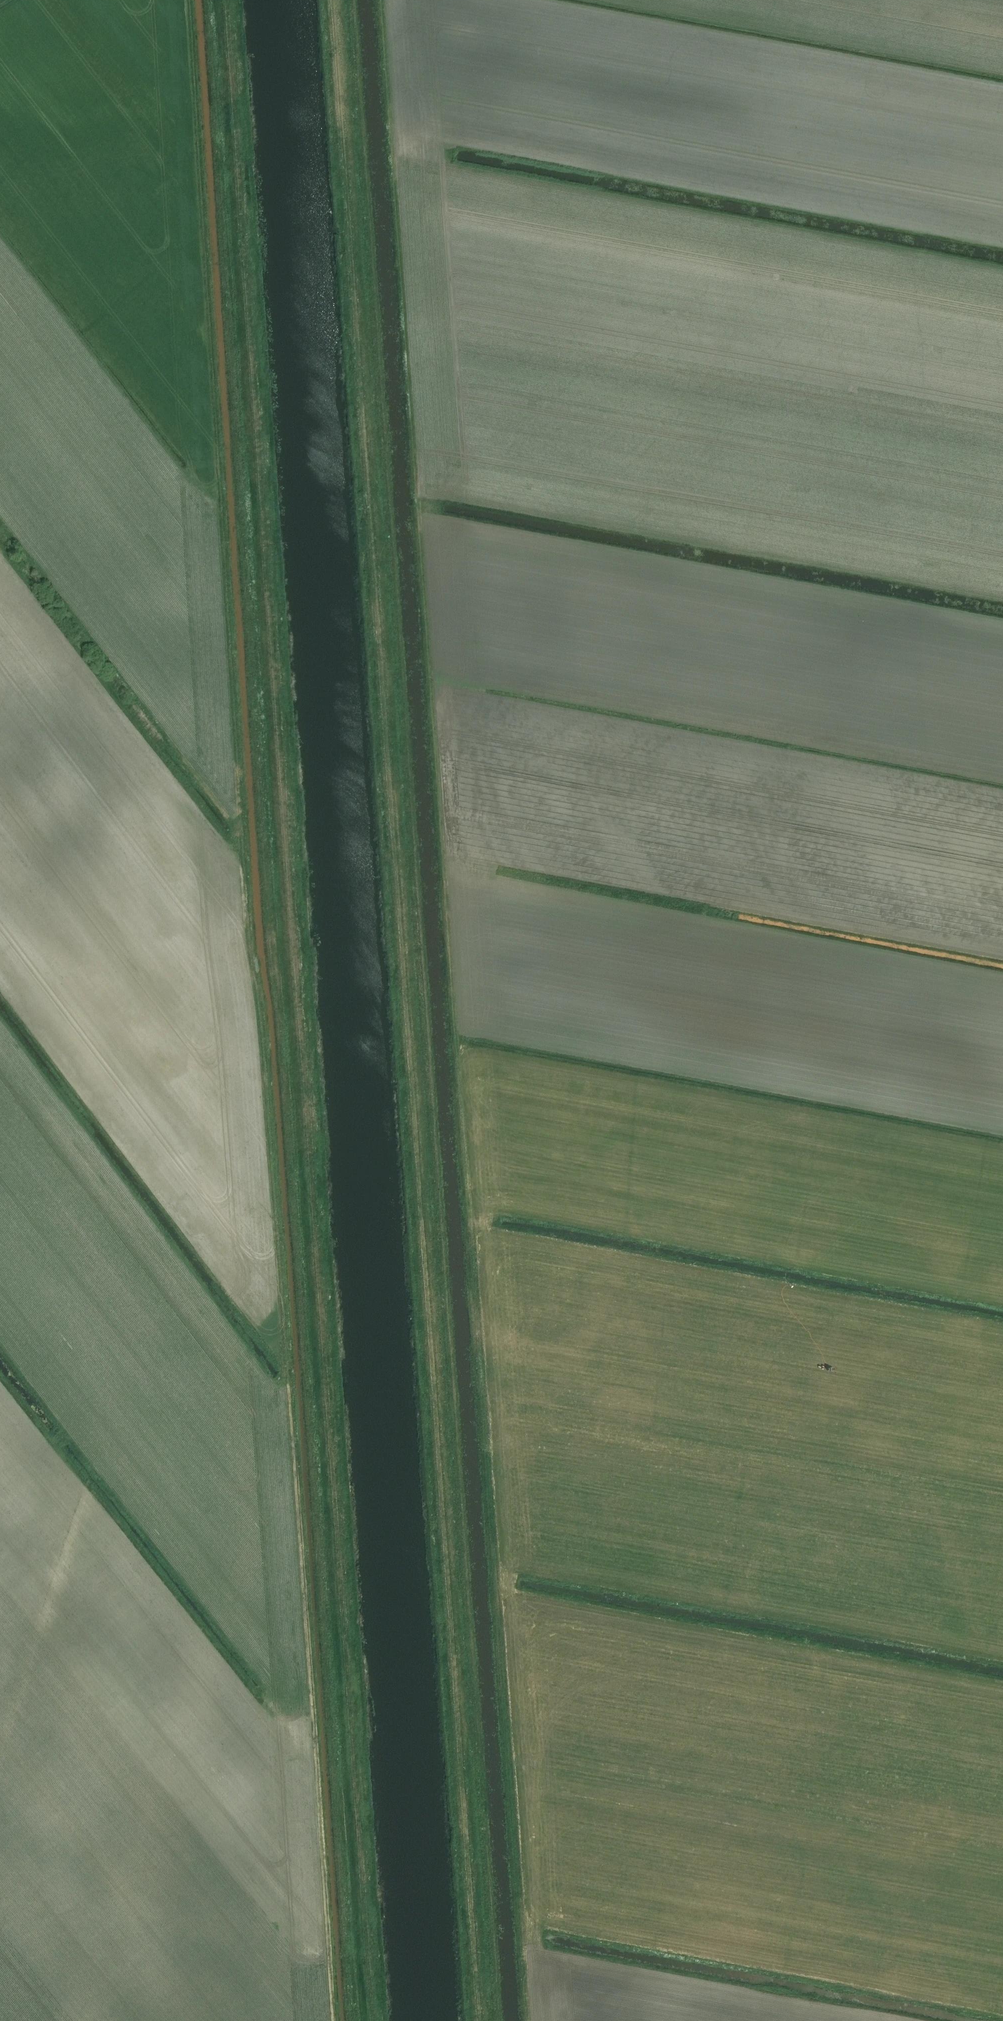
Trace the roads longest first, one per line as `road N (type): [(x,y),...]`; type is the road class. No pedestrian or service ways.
road 1 (track): [(479,2020),(333,0)]

